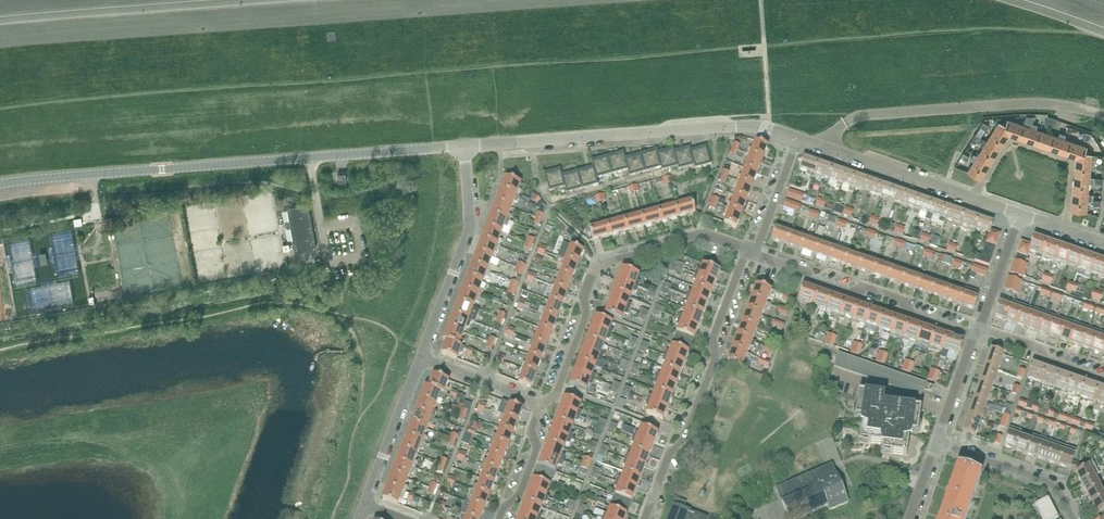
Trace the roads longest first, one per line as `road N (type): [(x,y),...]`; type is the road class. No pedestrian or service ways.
road 1 (unclassified): [(0,184),(465,146)]
road 2 (residential): [(797,141),(748,125),(465,146)]
road 3 (residential): [(746,249),(705,235),(598,264),(557,392),(541,404)]
road 4 (residential): [(746,249),(685,439),(669,453),(644,518)]
road 5 (residential): [(755,253),(850,294),(865,287),(902,299),(910,312),(973,336)]
road 6 (residential): [(1019,213),(797,141)]
road 7 (residential): [(421,358),(470,228),(465,146)]
road 8 (residential): [(1073,518),(1044,480),(937,442)]
road 9 (residential): [(365,506),(421,358)]
road 10 (residential): [(973,336),(1039,348),(1046,360),(1103,380)]
road 11 (residential): [(973,336),(1019,213)]
road 12 (residential): [(541,404),(421,358)]
road 13 (residential): [(541,404),(499,518)]

